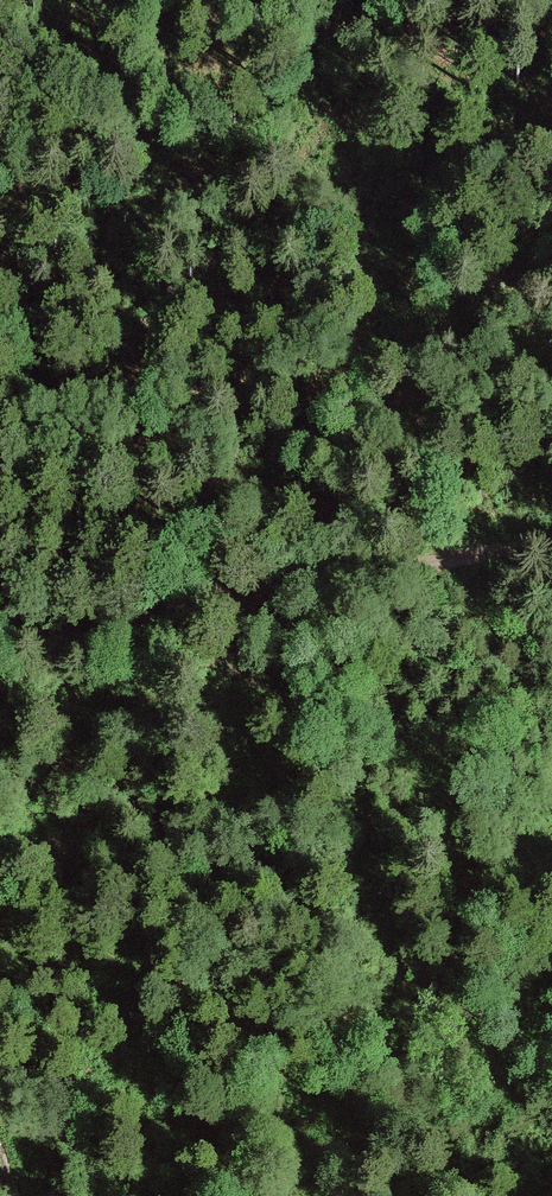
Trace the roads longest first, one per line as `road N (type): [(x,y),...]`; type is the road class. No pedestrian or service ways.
road 1 (track): [(551,277),(369,374),(305,430),(162,618),(191,650),(551,860)]
road 2 (track): [(551,554),(440,561),(162,618),(0,633)]

